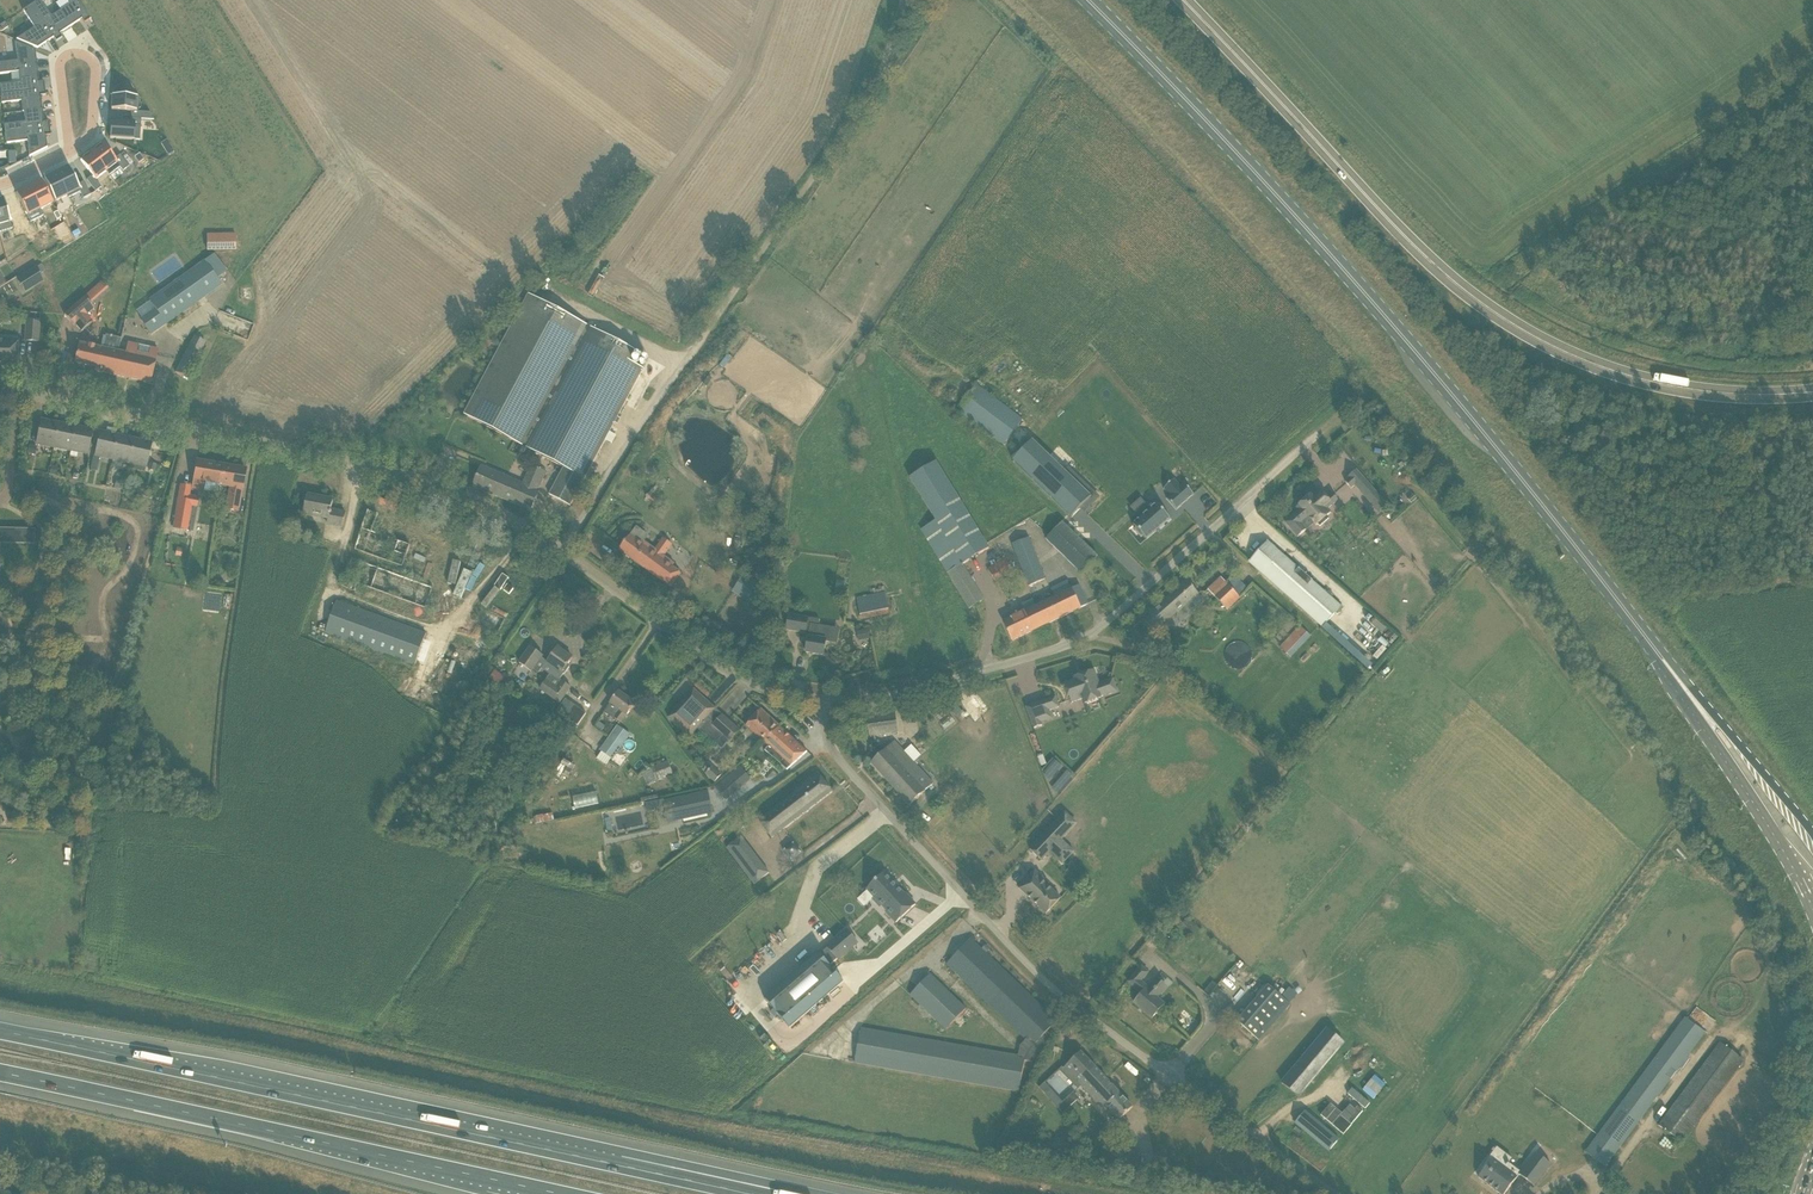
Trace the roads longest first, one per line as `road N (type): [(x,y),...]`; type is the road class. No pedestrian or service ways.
road 1 (primary): [(1704,715),(1525,472),(1315,237),(1086,0)]
road 2 (secondary): [(1812,393),(1726,395),(1659,385),(1575,358),(1500,317),(1425,257),(1181,0)]
road 3 (residential): [(1335,1193),(1047,983),(848,771),(829,742),(827,700)]
road 4 (unclassified): [(561,549),(860,109),(908,0)]
road 5 (motorway): [(617,1164),(0,1031)]
road 6 (residential): [(827,700),(890,695),(1086,635),(1352,405)]
road 7 (residential): [(561,549),(446,486),(11,392)]
road 8 (motorway): [(0,1074),(556,1193)]
road 9 (residential): [(827,700),(752,682),(716,662),(561,549)]
road 10 (primary): [(1704,715),(1812,907)]
road 11 (residential): [(64,148),(57,55),(93,56),(90,137)]
road 12 (motorway): [(823,1193),(689,1165),(617,1164)]
road 13 (primary): [(1812,839),(1704,715)]
road 14 (motorway): [(754,1193),(617,1164)]
road 15 (track): [(871,824),(922,892),(921,927)]

